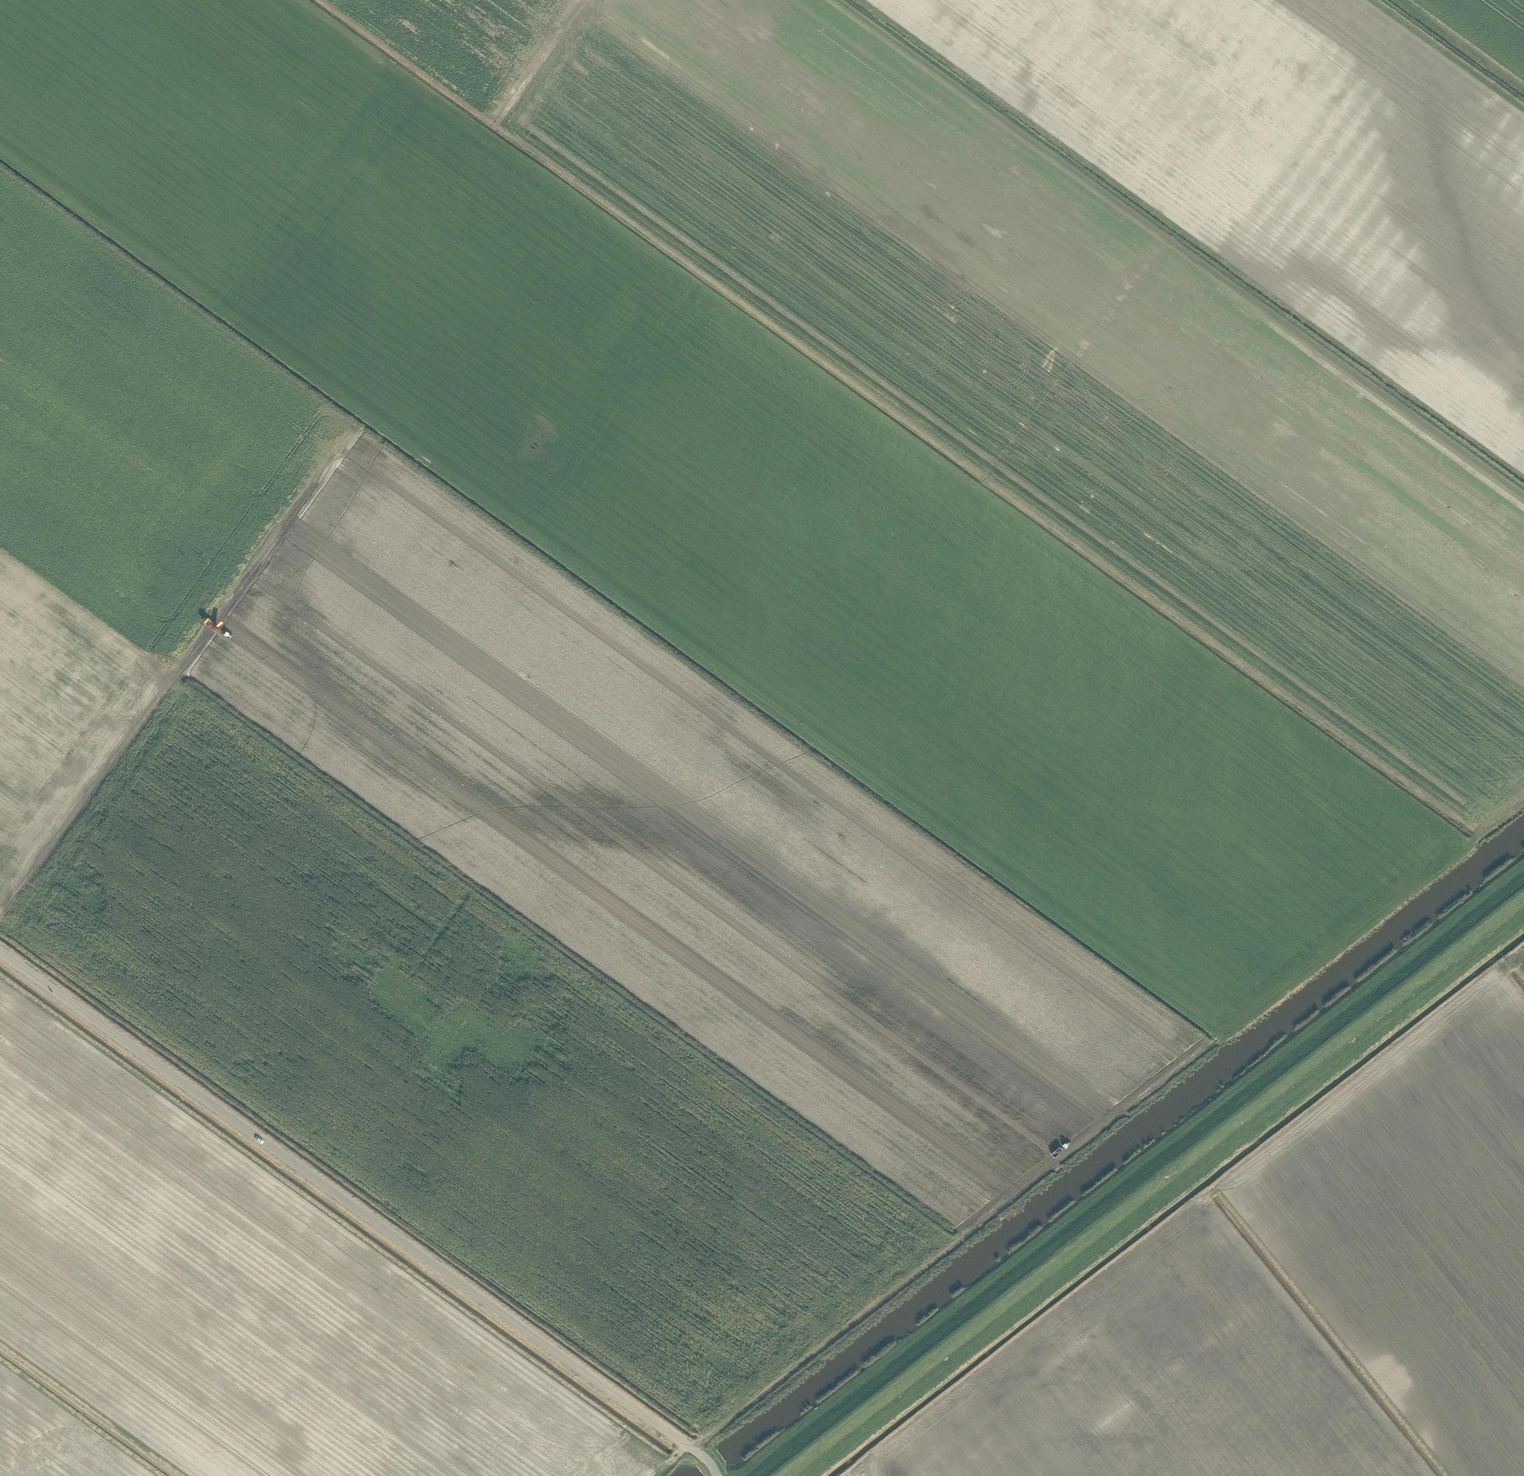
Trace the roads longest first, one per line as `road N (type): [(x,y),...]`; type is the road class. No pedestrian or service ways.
road 1 (tertiary): [(717,1475),(695,1452),(0,955)]
road 2 (track): [(297,0),(694,288)]

